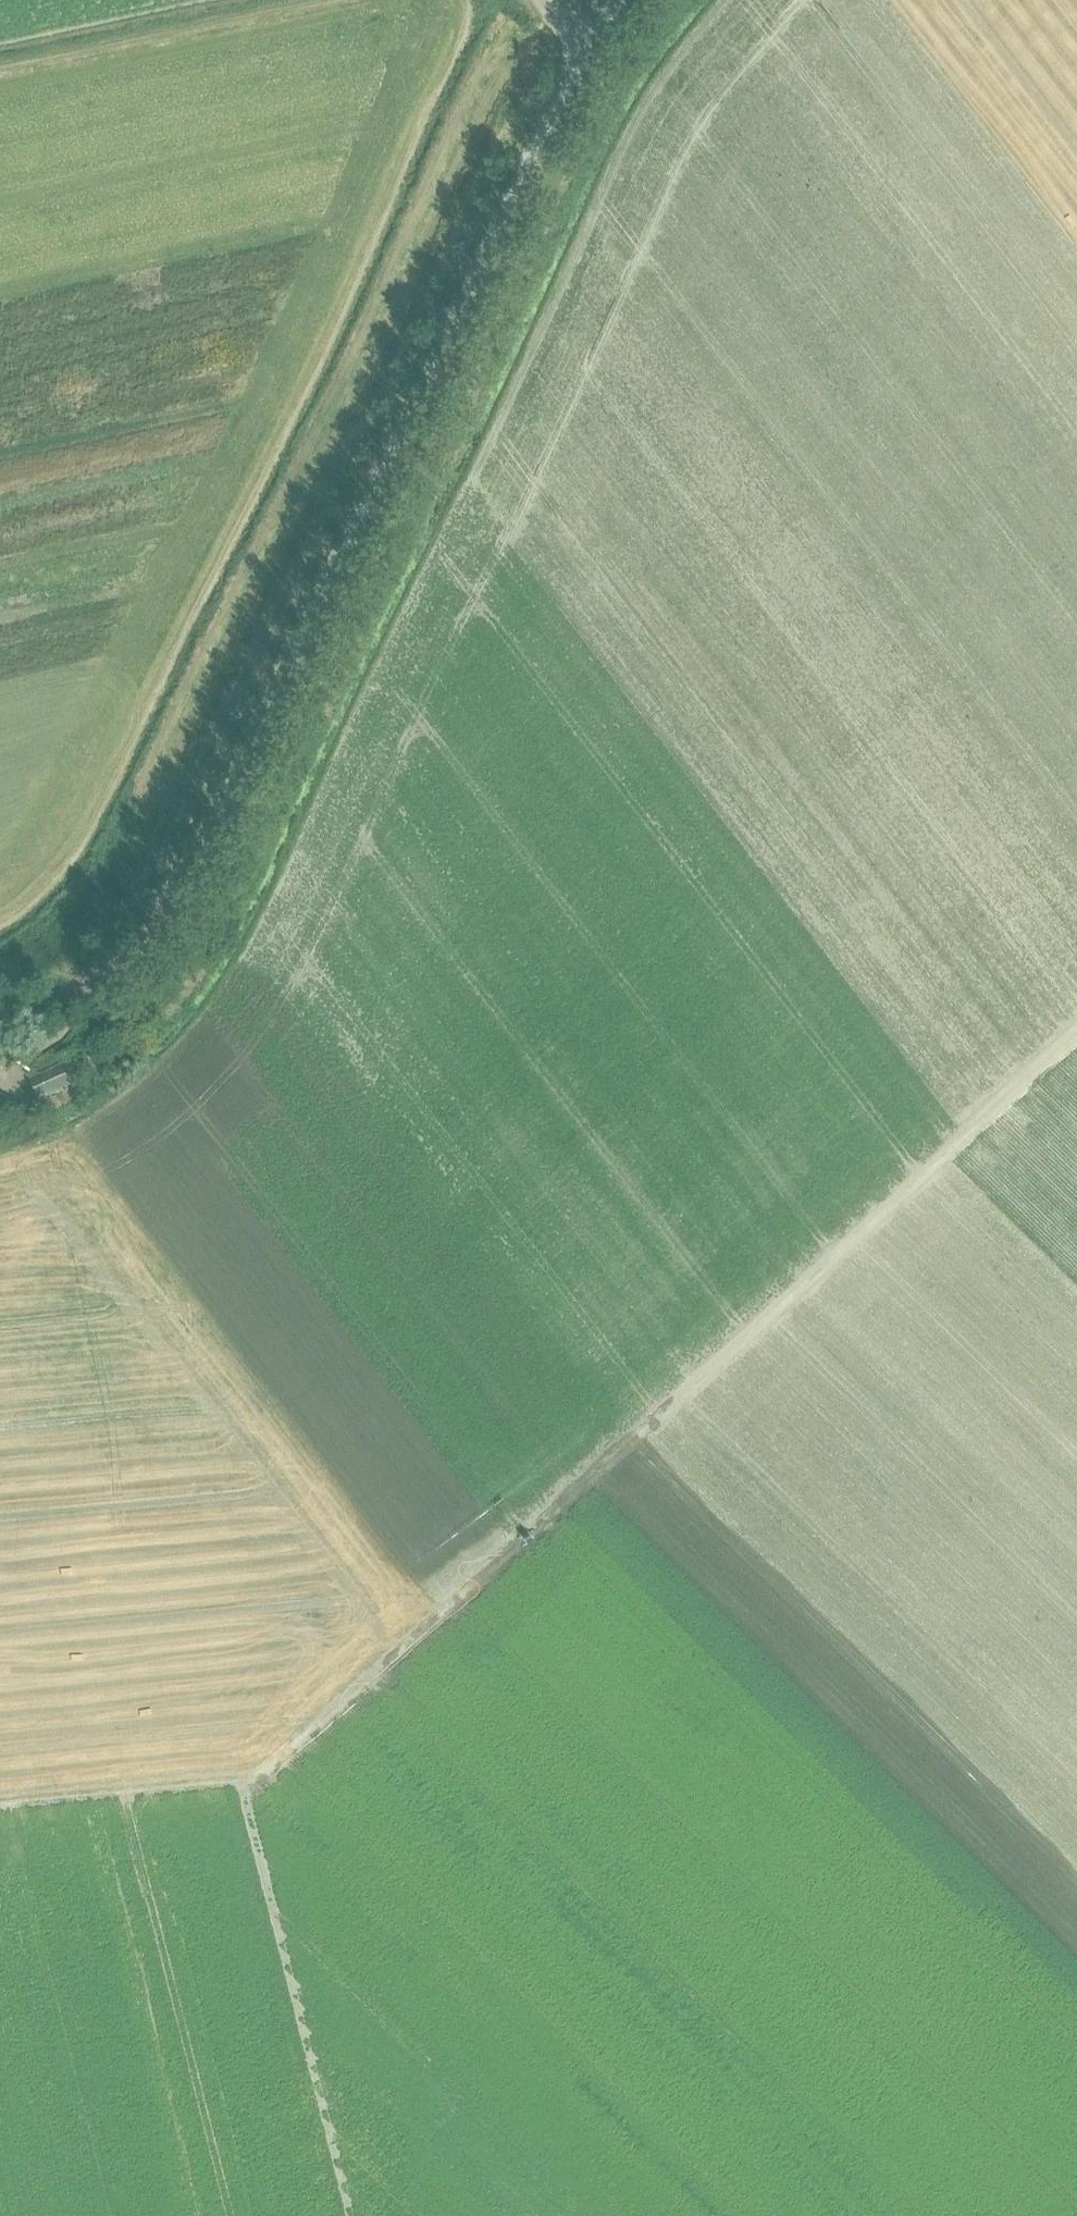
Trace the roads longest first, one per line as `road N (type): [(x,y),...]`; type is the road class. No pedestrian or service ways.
road 1 (tertiary): [(0,1018),(69,996),(126,957),(172,899),(587,55),(626,0)]
road 2 (track): [(262,1779),(1076,1043)]

